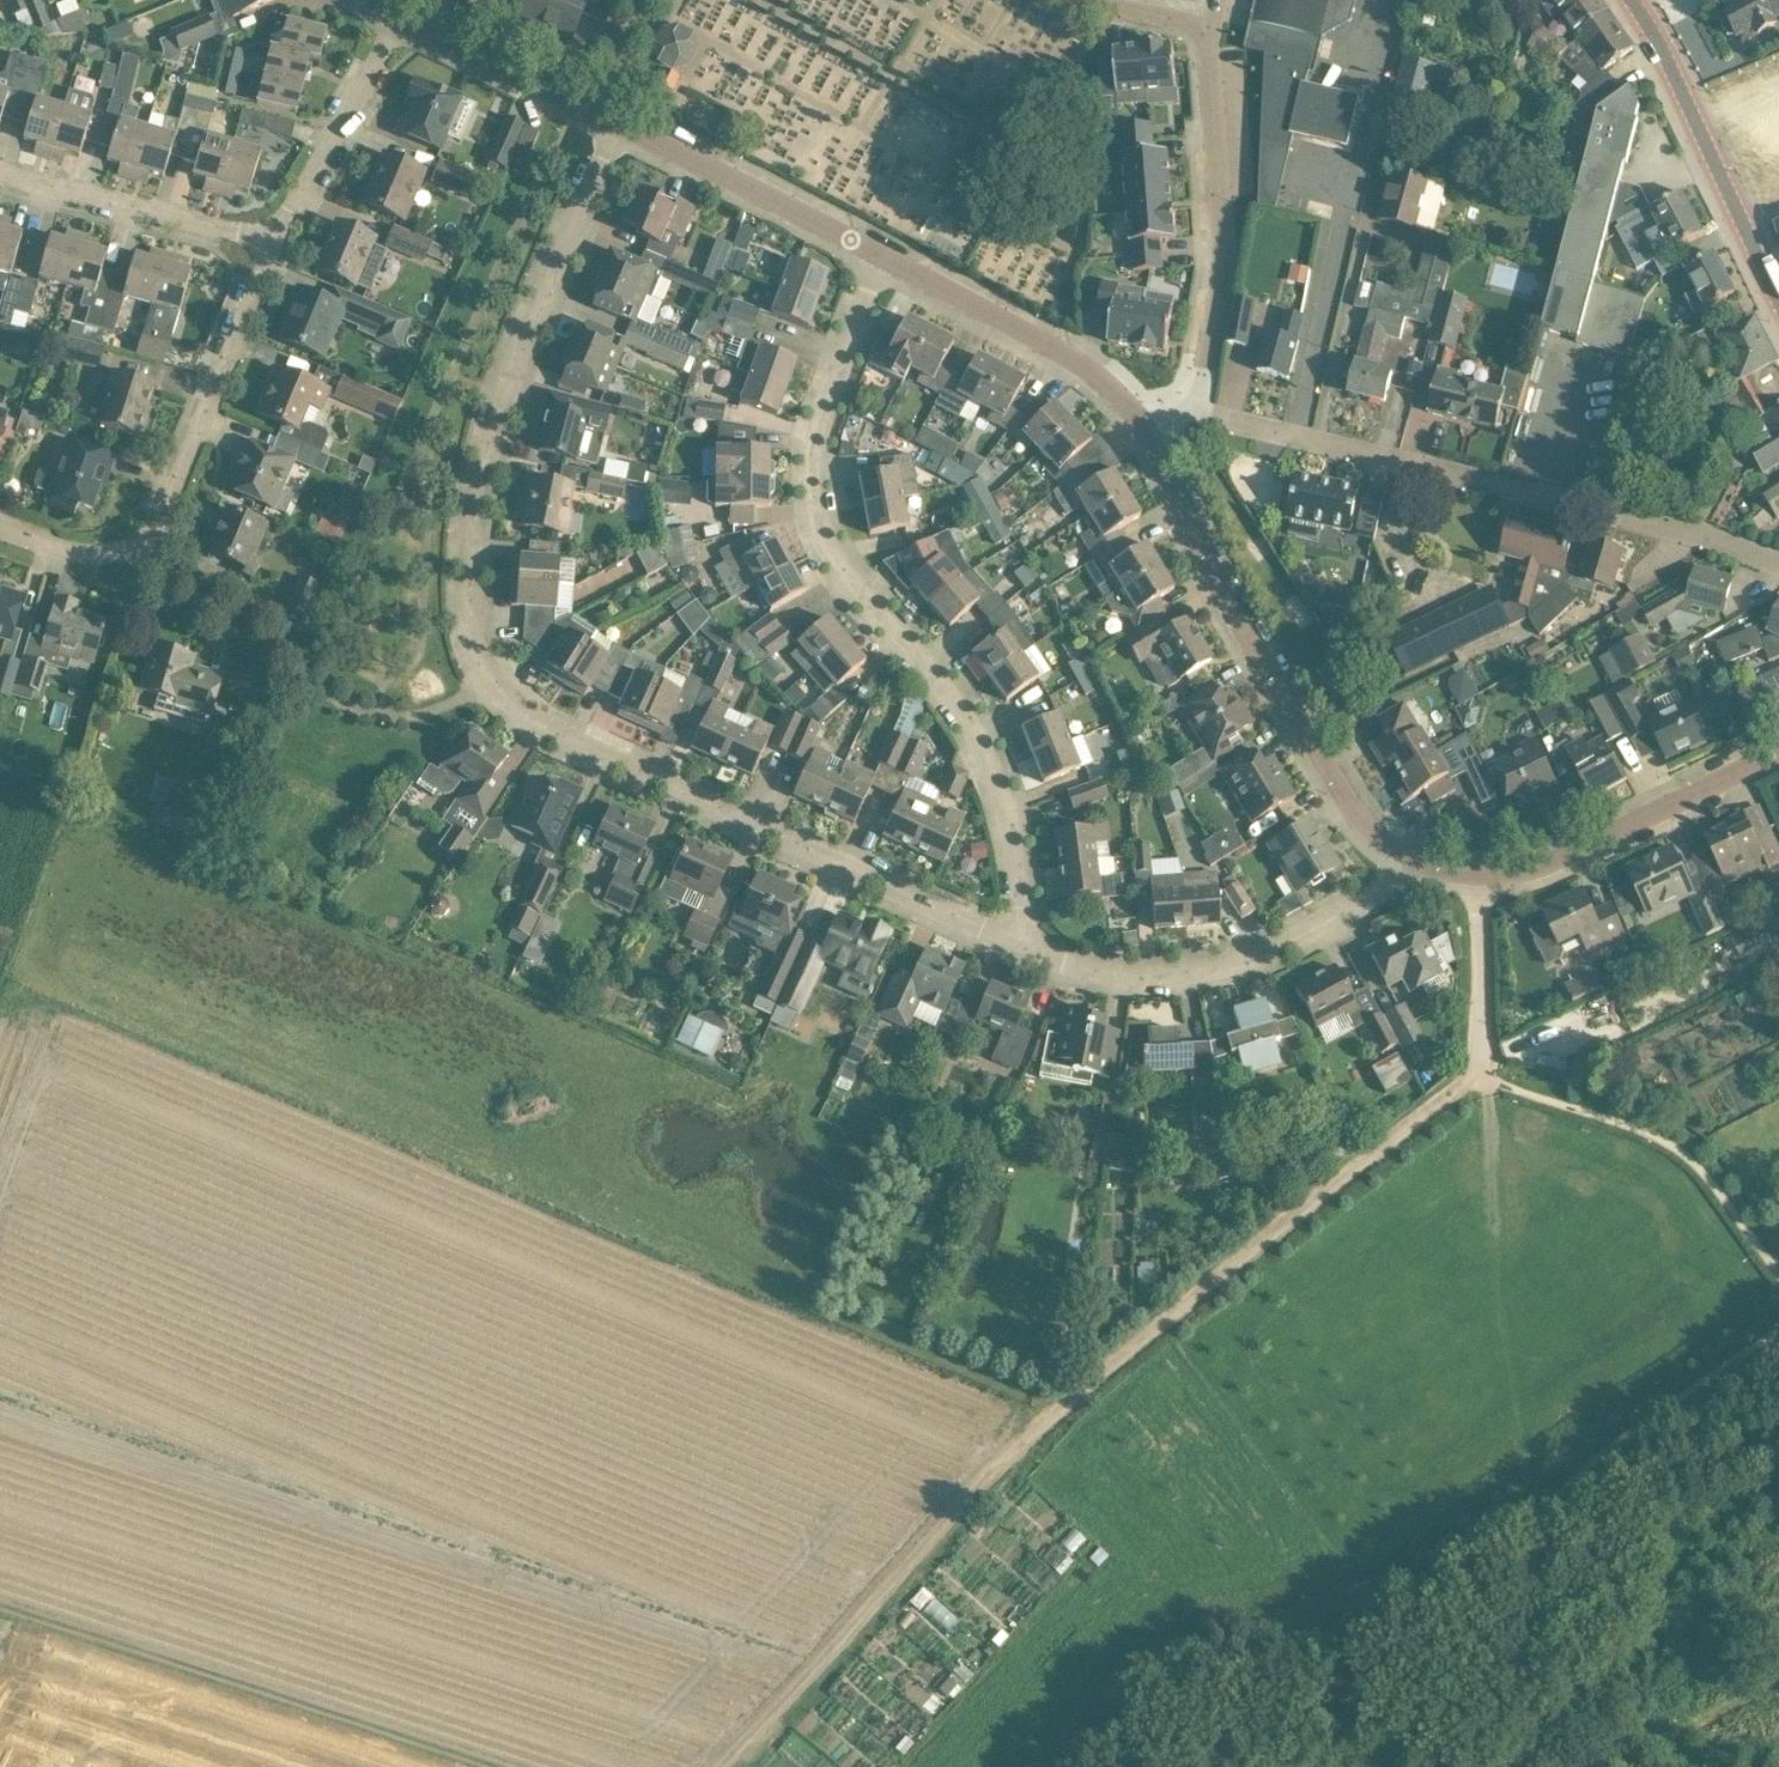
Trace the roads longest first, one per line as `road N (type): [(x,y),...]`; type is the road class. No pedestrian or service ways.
road 1 (residential): [(616,126),(511,376),(486,459),(468,603),(492,679),(550,729),(1019,947)]
road 2 (track): [(1481,1069),(1056,1414),(730,1766)]
road 3 (residential): [(1019,947),(1026,916),(1015,836),(992,768),(961,702),(835,555),(819,494),(822,439),(881,256)]
road 4 (residential): [(1778,563),(1711,537),(1198,411)]
road 5 (residential): [(1141,426),(1231,614),(1354,810),(1411,858)]
road 6 (residential): [(1198,411),(1225,264),(1212,49),(1193,27),(1103,0)]
road 7 (residential): [(1019,947),(1118,972),(1223,966),(1386,890),(1411,858)]
road 8 (residential): [(1411,858),(1479,875),(1526,869),(1778,755)]
road 9 (residential): [(118,546),(154,525),(173,502),(276,240)]
road 10 (secondary): [(1778,298),(1632,0)]
road 11 (residential): [(881,256),(1089,371),(1141,426)]
road 12 (residential): [(616,126),(881,256)]
road 13 (residential): [(276,240),(0,172)]
road 14 (residential): [(276,240),(398,11)]
road 15 (residential): [(398,11),(616,126)]
road 16 (residential): [(298,677),(118,546)]
road 17 (track): [(1479,875),(1481,1069)]
road 18 (residential): [(118,546),(81,553),(0,523)]

